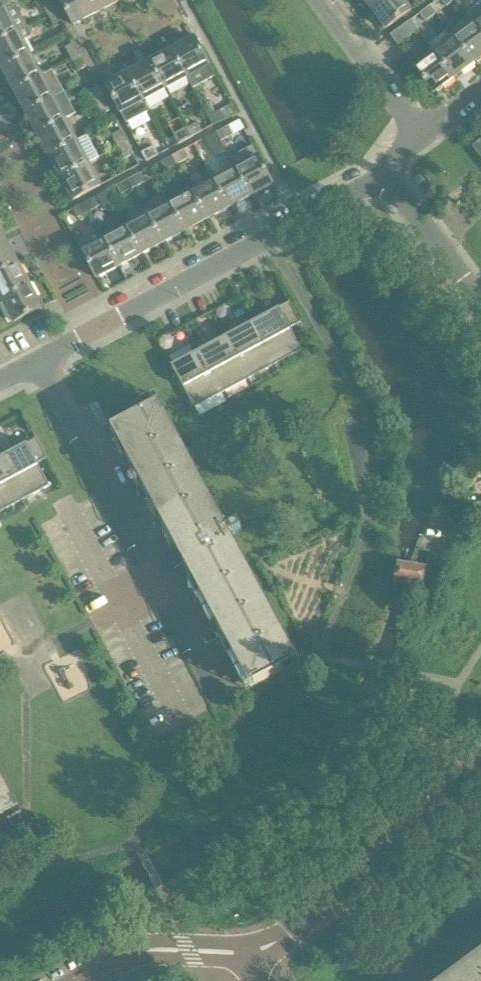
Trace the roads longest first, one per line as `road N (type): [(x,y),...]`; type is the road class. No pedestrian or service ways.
road 1 (residential): [(385,198),(349,193),(321,203),(30,363)]
road 2 (residential): [(212,692),(30,363)]
road 3 (tertiary): [(240,952),(273,945),(480,776)]
road 4 (residential): [(327,0),(422,133)]
road 5 (tertiary): [(85,980),(131,957),(240,952)]
road 6 (residential): [(480,290),(418,217),(385,198)]

